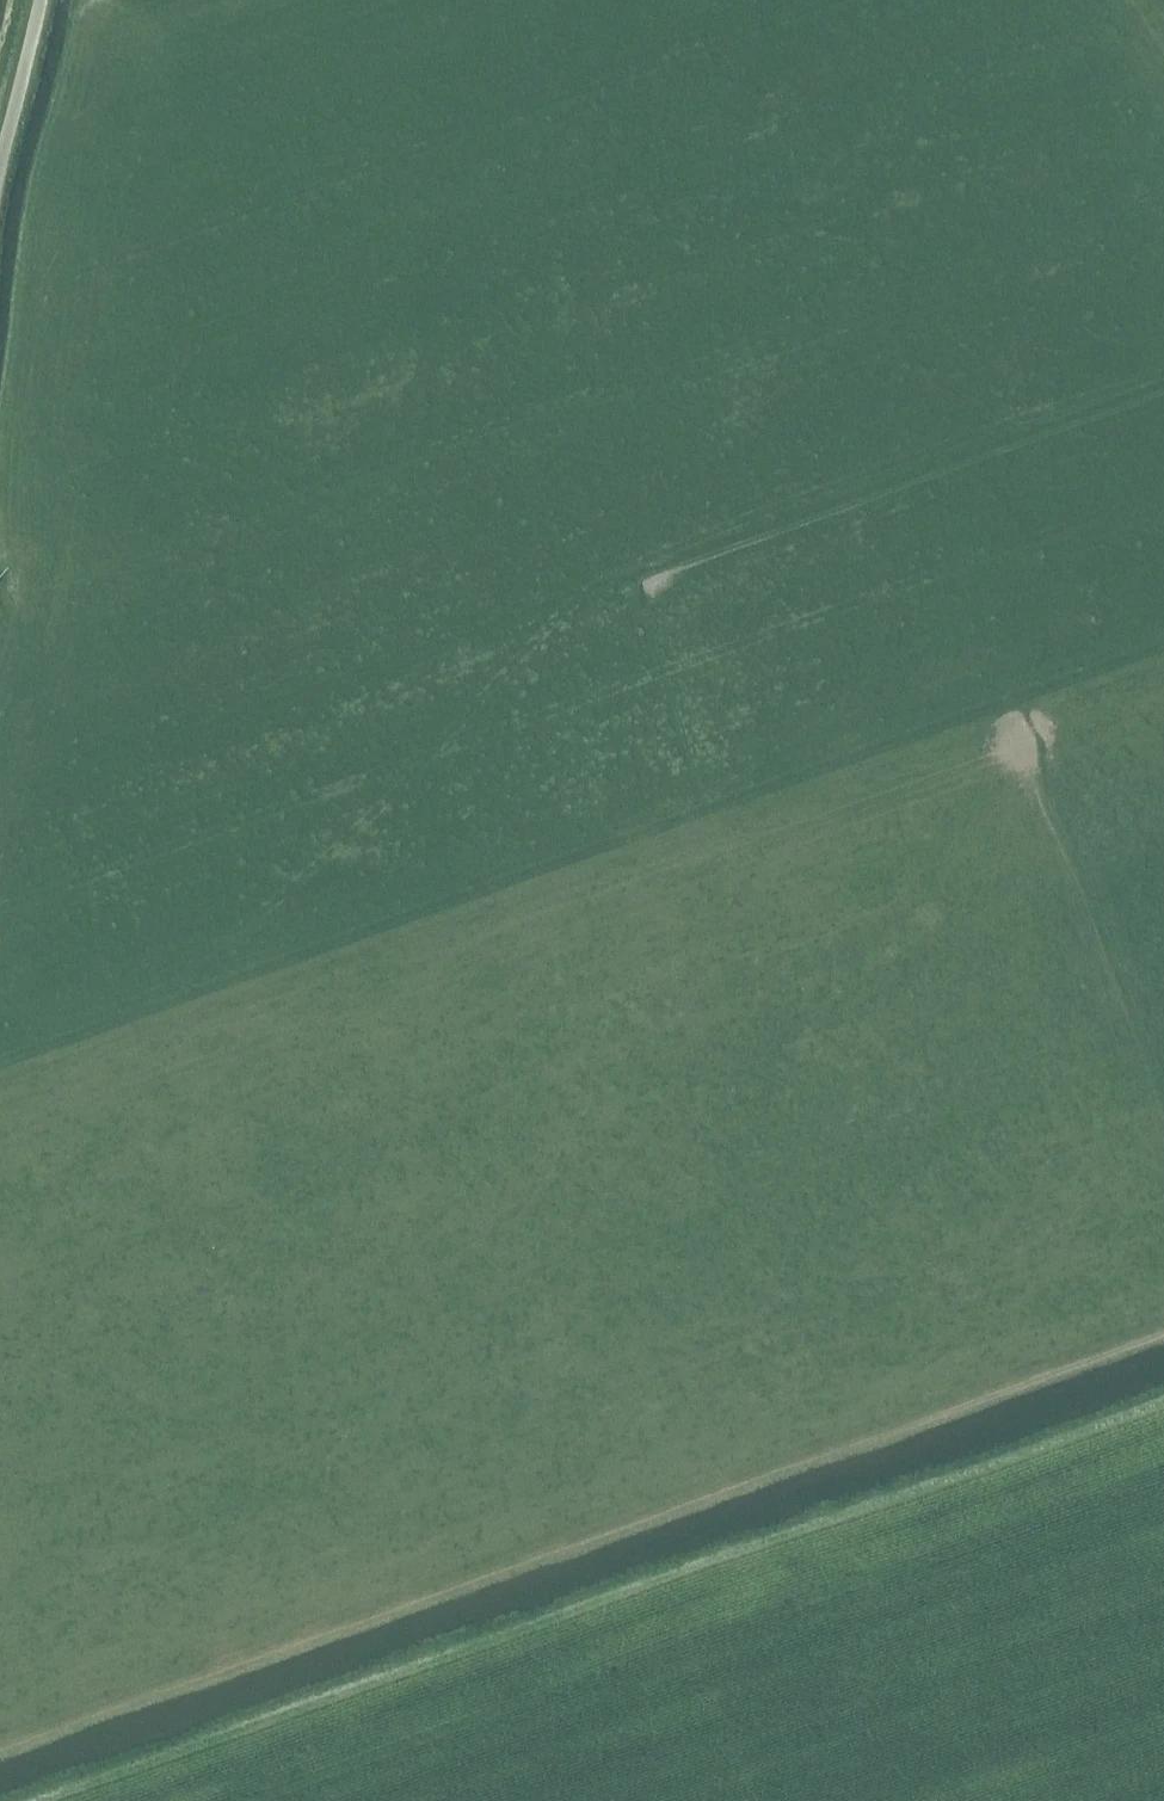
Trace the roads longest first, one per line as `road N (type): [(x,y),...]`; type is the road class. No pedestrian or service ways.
road 1 (unclassified): [(0,169),(41,0)]

